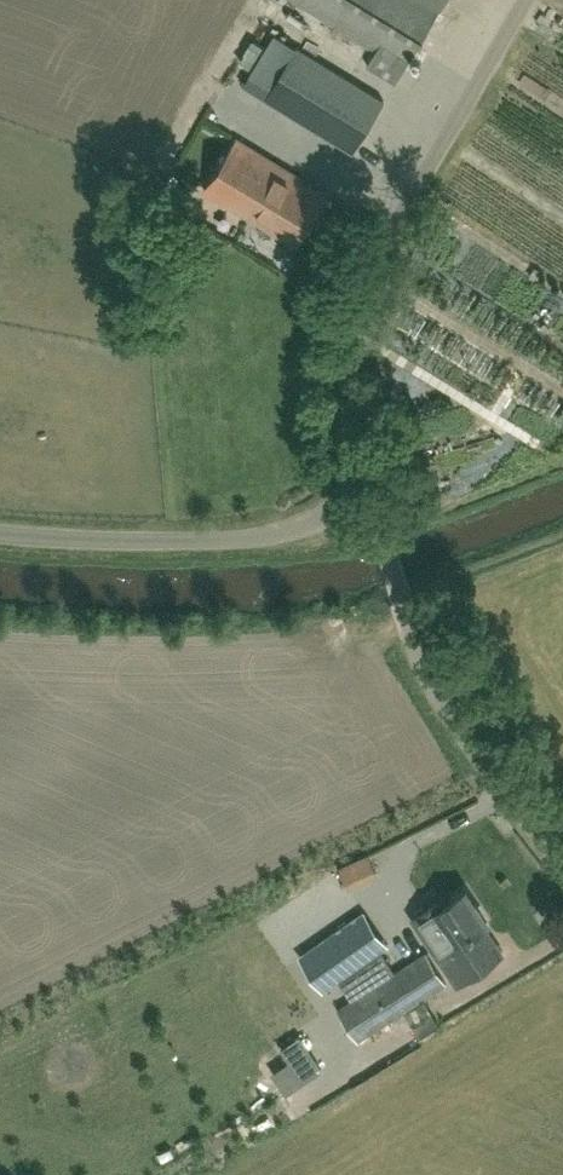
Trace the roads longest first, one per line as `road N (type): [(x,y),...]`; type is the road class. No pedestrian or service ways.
road 1 (unclassified): [(371,504),(350,388),(358,313),(378,257),(525,0)]
road 2 (unclassified): [(562,860),(429,682),(371,504)]
road 3 (unclassified): [(371,504),(255,537),(125,542),(0,531)]

